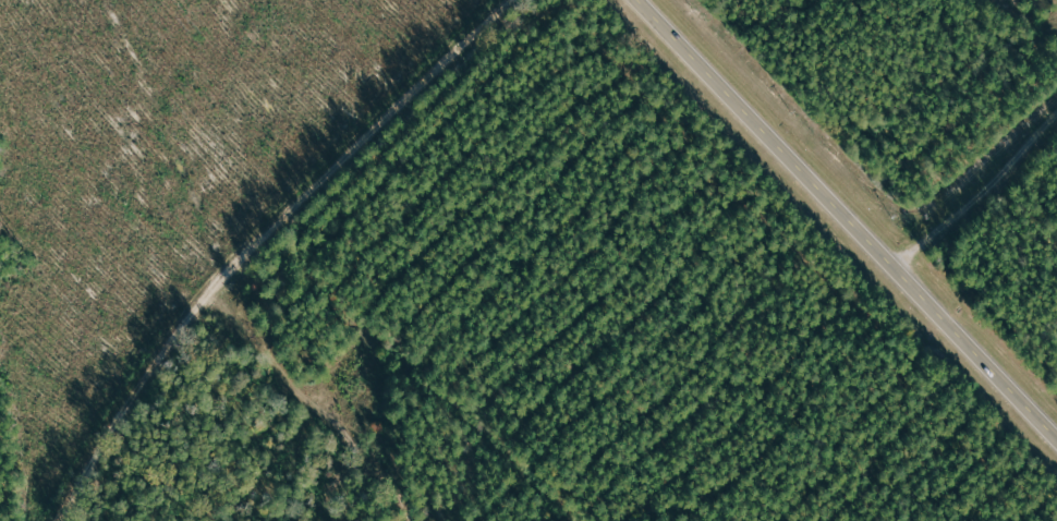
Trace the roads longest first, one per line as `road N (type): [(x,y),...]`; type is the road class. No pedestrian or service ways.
road 1 (tertiary): [(637,0),(1056,439)]

